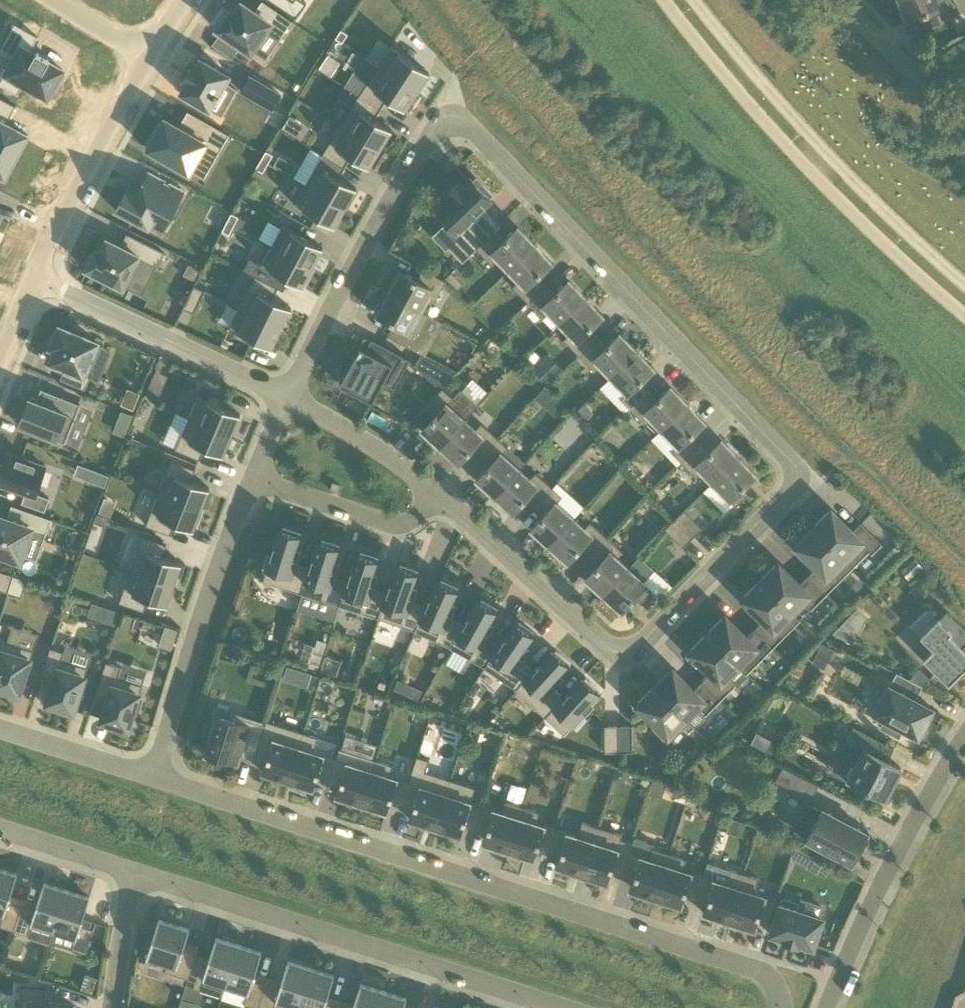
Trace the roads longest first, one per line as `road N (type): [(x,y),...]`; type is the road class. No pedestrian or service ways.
road 1 (residential): [(462,123),(789,467),(779,495),(622,661),(438,504)]
road 2 (residential): [(779,1007),(776,989),(760,973),(153,780)]
road 3 (residential): [(131,872),(560,1007)]
road 4 (tertiary): [(668,0),(747,106),(964,316)]
road 5 (tertiary): [(964,288),(812,137),(696,0)]
road 6 (residential): [(462,123),(437,126),(285,391)]
road 7 (residential): [(253,480),(209,593),(153,780)]
road 8 (residential): [(964,738),(900,850),(827,1007)]
road 9 (residential): [(34,274),(285,391)]
road 10 (residential): [(150,57),(34,274)]
road 11 (residential): [(253,480),(397,529),(438,504)]
road 12 (residential): [(438,504),(285,391)]
road 13 (residential): [(153,780),(0,731)]
road 14 (residential): [(964,71),(934,78),(898,62),(840,0)]
road 15 (residential): [(0,832),(131,872)]
road 16 (residential): [(131,872),(111,1007)]

